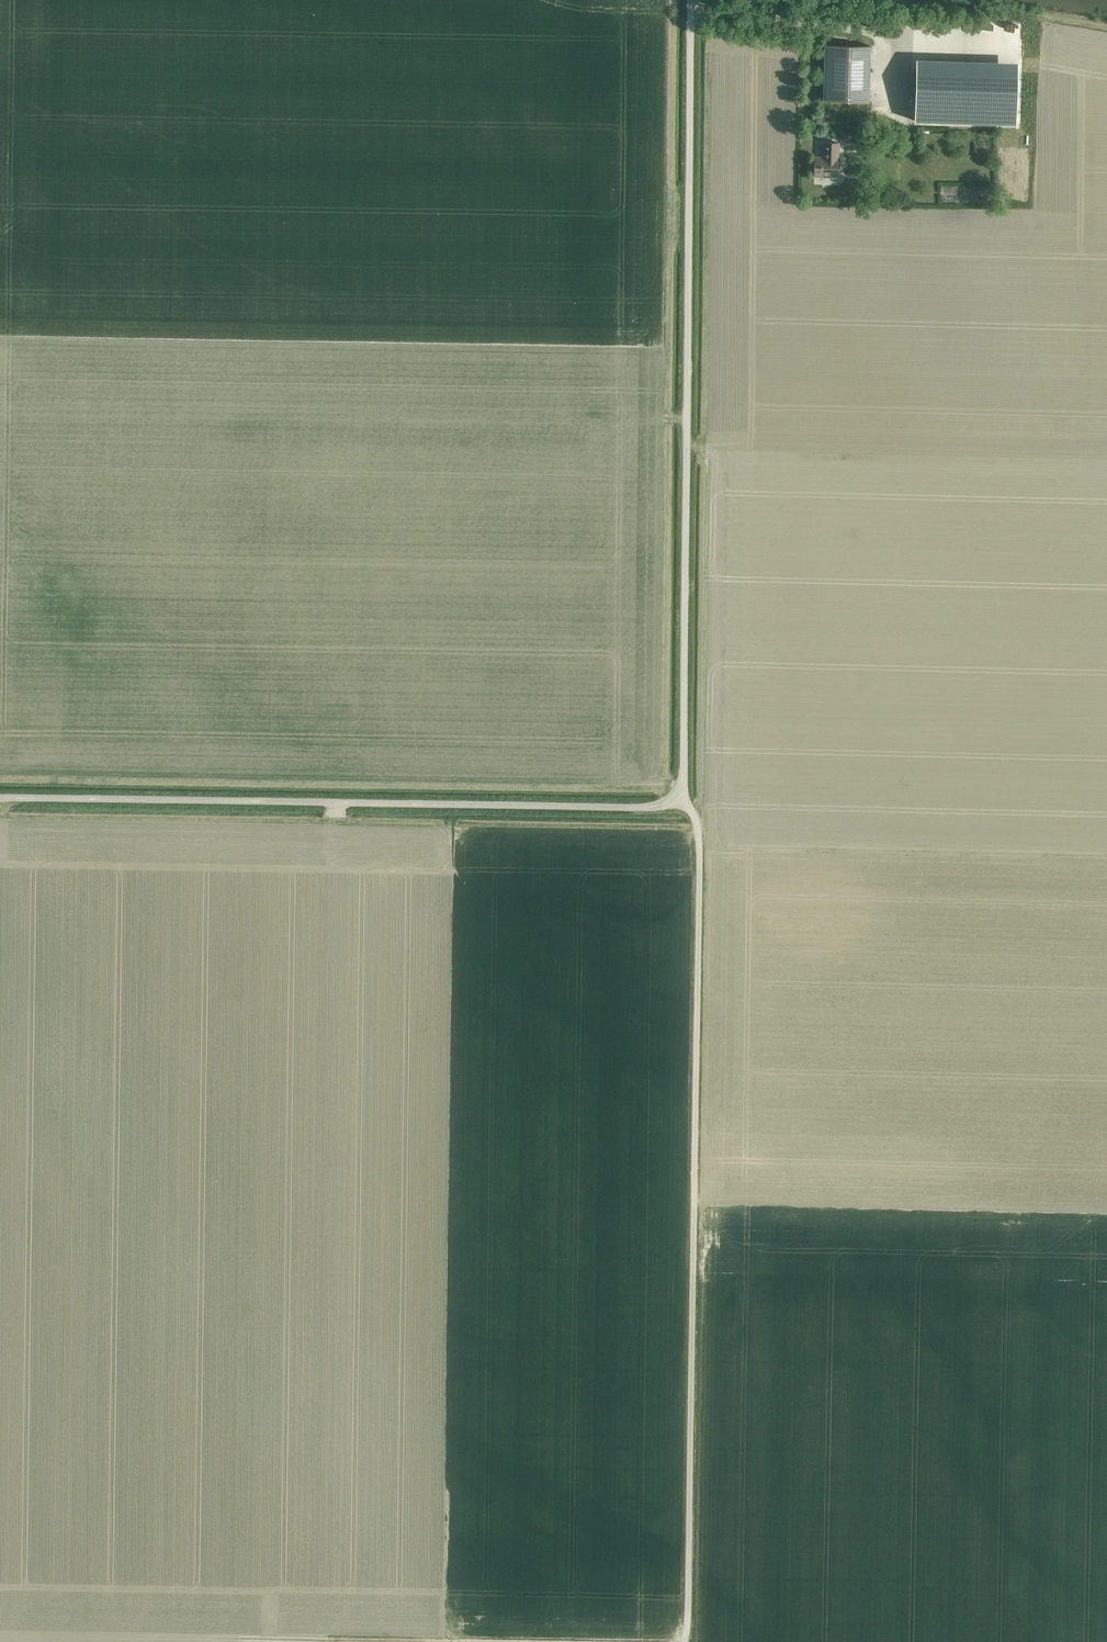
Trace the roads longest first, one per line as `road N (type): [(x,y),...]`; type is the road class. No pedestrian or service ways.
road 1 (unclassified): [(686,1636),(699,838),(691,812),(674,797)]
road 2 (unclassified): [(674,797),(682,780),(690,0)]
road 3 (unclassified): [(674,797),(657,807),(0,798)]

